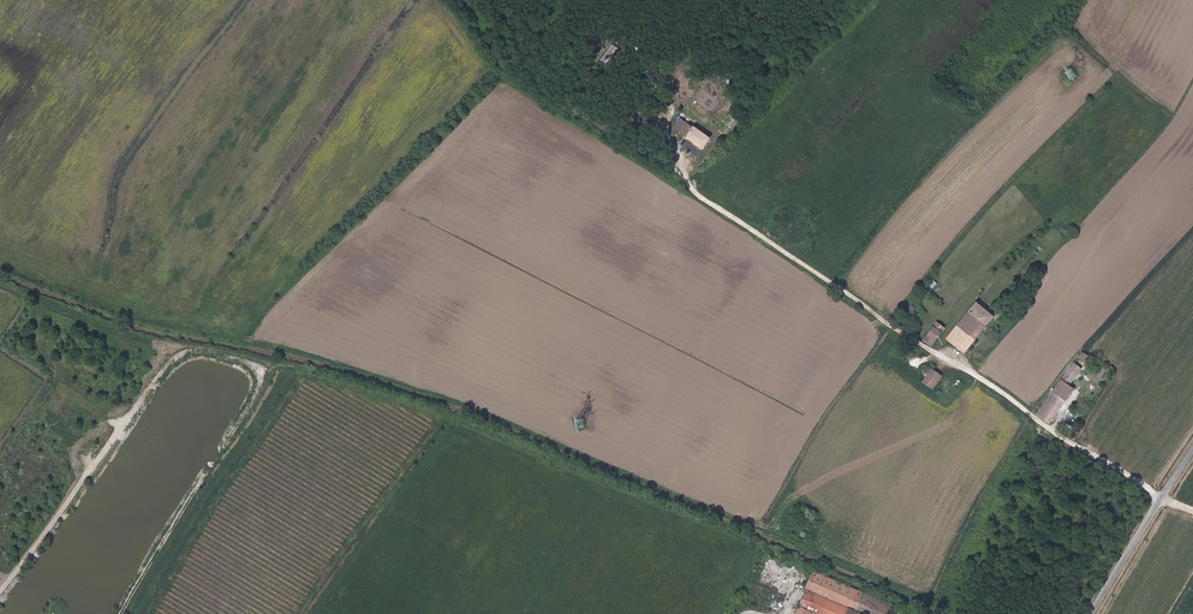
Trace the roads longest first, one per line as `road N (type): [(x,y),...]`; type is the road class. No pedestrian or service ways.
road 1 (residential): [(1094,613),(1192,459)]

